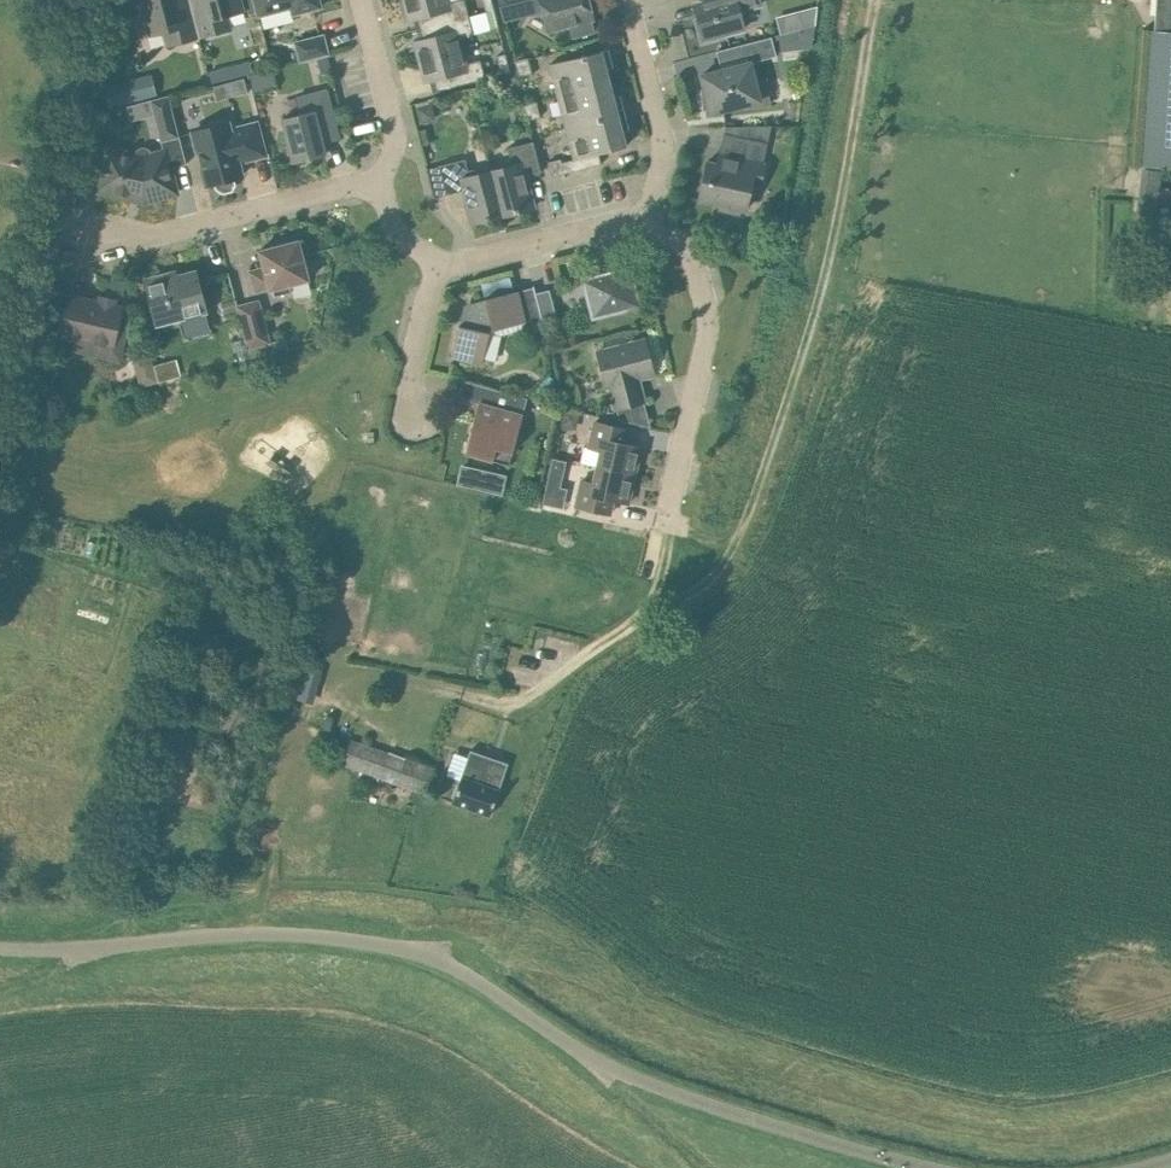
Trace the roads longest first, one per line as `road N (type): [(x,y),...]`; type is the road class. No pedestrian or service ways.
road 1 (unclassified): [(0,952),(242,937),(416,955),(607,1071),(796,1137),(915,1167)]
road 2 (track): [(531,699),(639,620),(697,593),(749,520),(860,168),(887,0)]
road 3 (residential): [(647,222),(689,254),(708,326),(667,525)]
road 4 (residential): [(381,181),(142,237),(92,229)]
road 5 (residential): [(647,222),(664,139),(634,0)]
road 6 (residential): [(441,264),(647,222)]
road 7 (residential): [(360,0),(398,132),(381,181)]
road 8 (residential): [(407,414),(441,264)]

